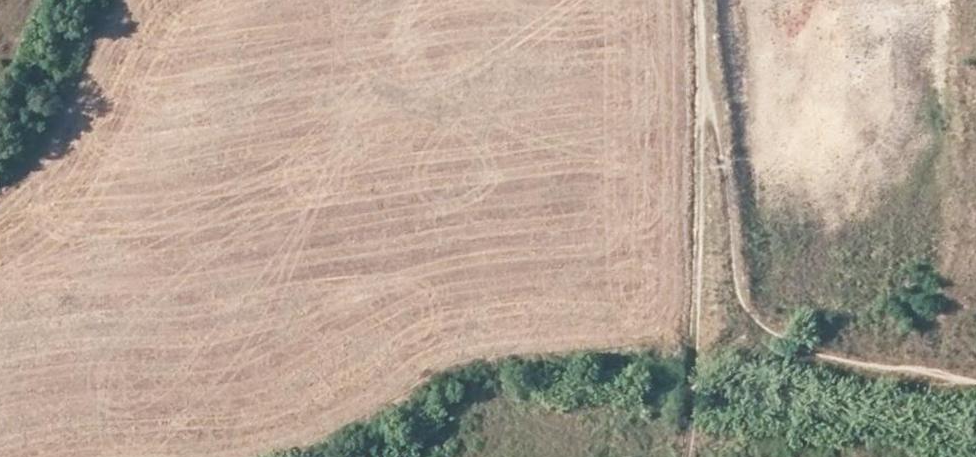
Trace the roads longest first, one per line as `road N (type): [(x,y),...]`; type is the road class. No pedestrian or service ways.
road 1 (track): [(683,456),(691,422),(697,0)]

